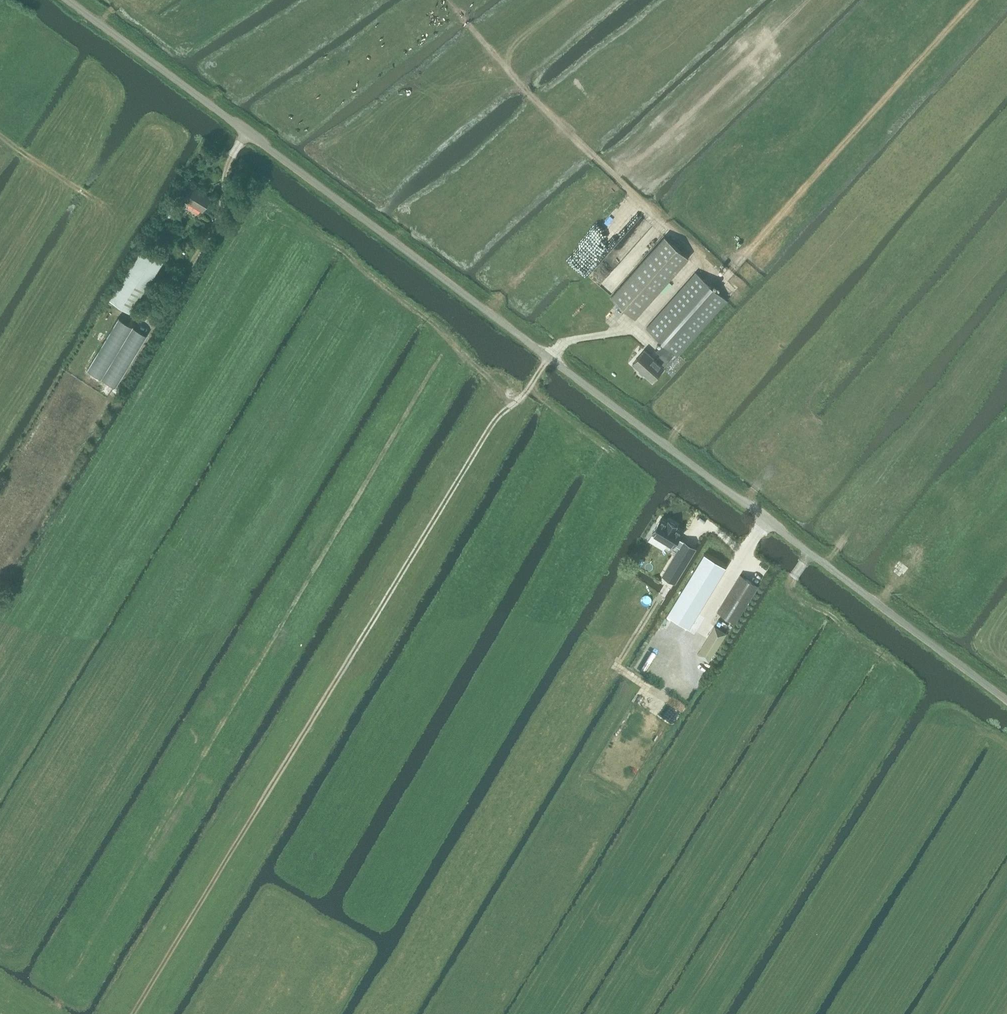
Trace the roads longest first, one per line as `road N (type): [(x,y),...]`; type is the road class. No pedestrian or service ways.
road 1 (unclassified): [(1006,701),(68,0)]
road 2 (track): [(551,359),(496,419),(136,1013)]

